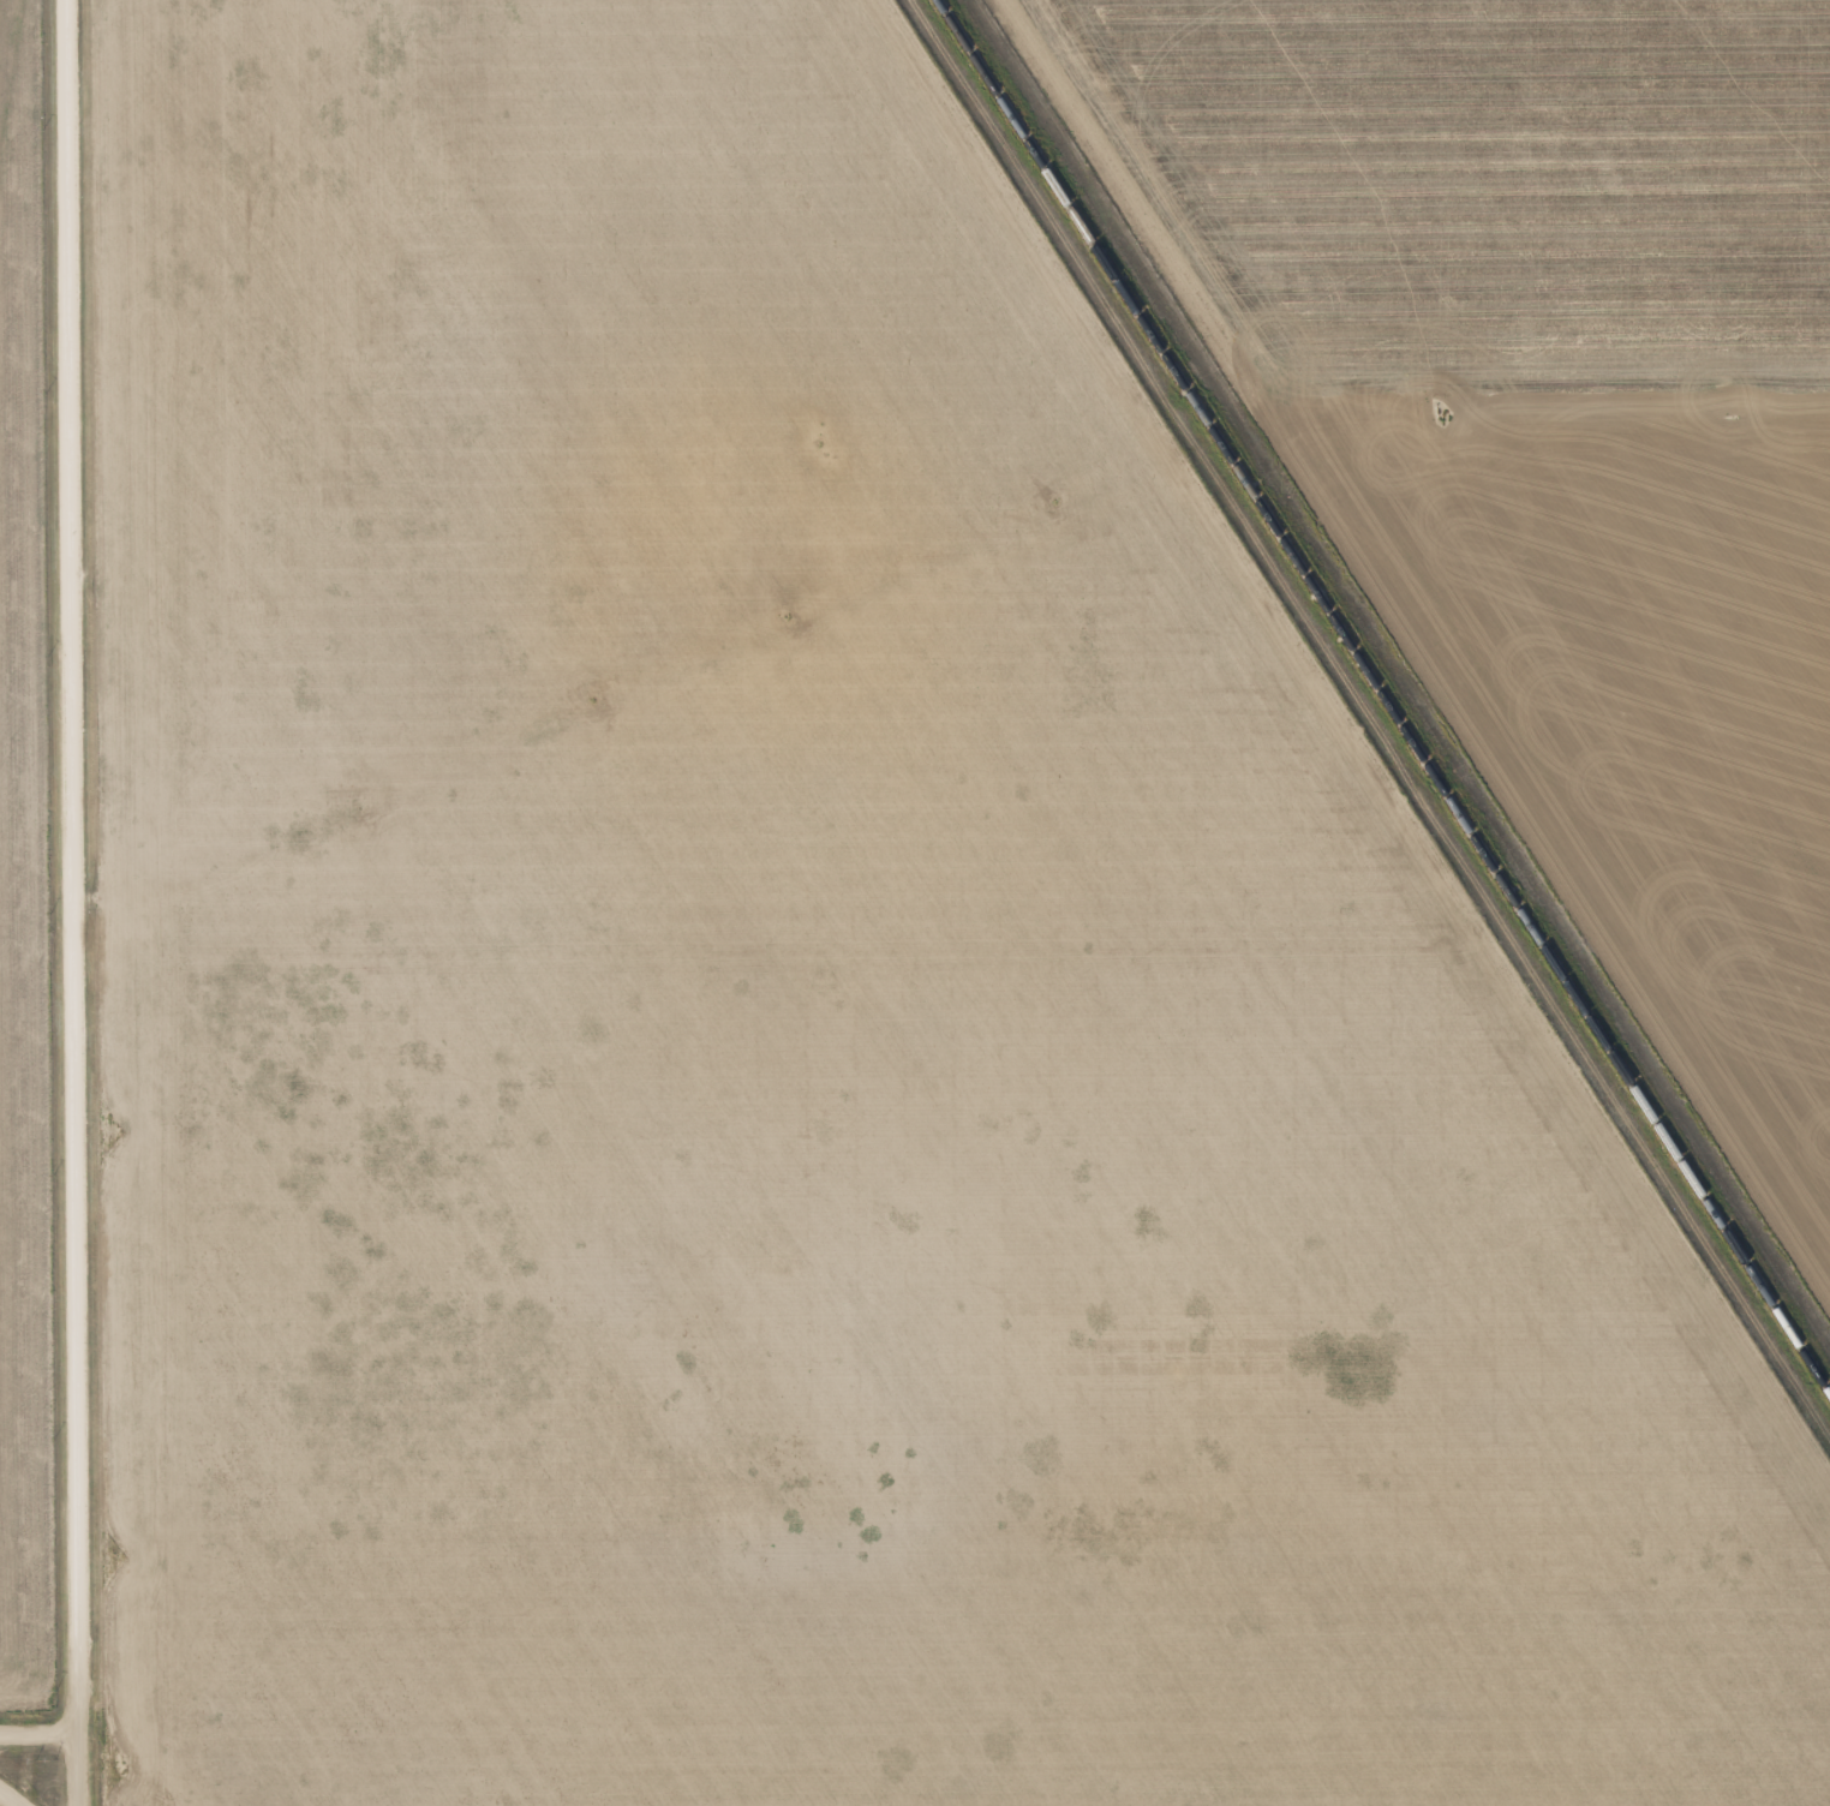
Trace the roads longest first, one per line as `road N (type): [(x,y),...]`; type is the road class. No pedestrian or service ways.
road 1 (residential): [(78,1805),(63,0)]

